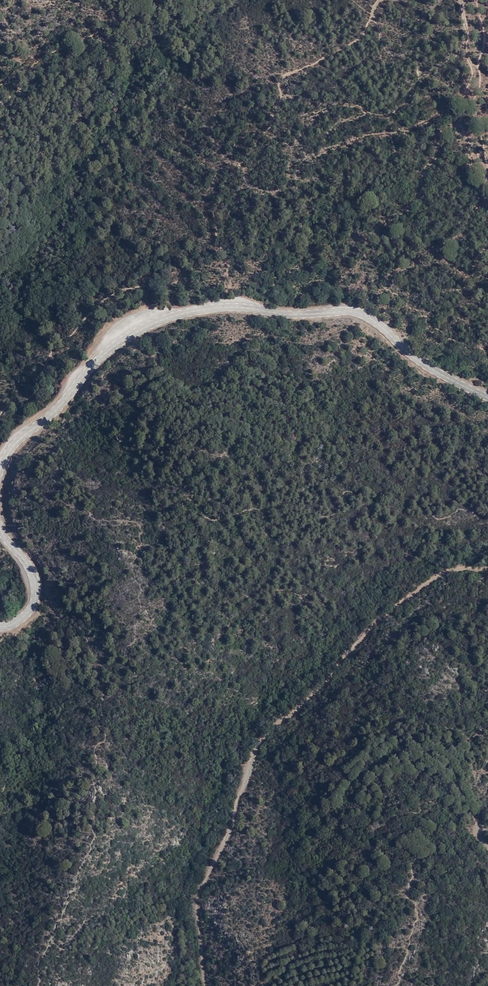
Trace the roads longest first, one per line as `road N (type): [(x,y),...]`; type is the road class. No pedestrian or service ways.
road 1 (tertiary): [(0,471),(19,439),(116,343),(197,310),(358,312),(439,373),(487,396)]
road 2 (track): [(487,571),(458,572),(370,630),(256,753),(198,902),(208,985)]
road 3 (tertiary): [(0,626),(20,620),(35,597),(28,569),(0,530)]

